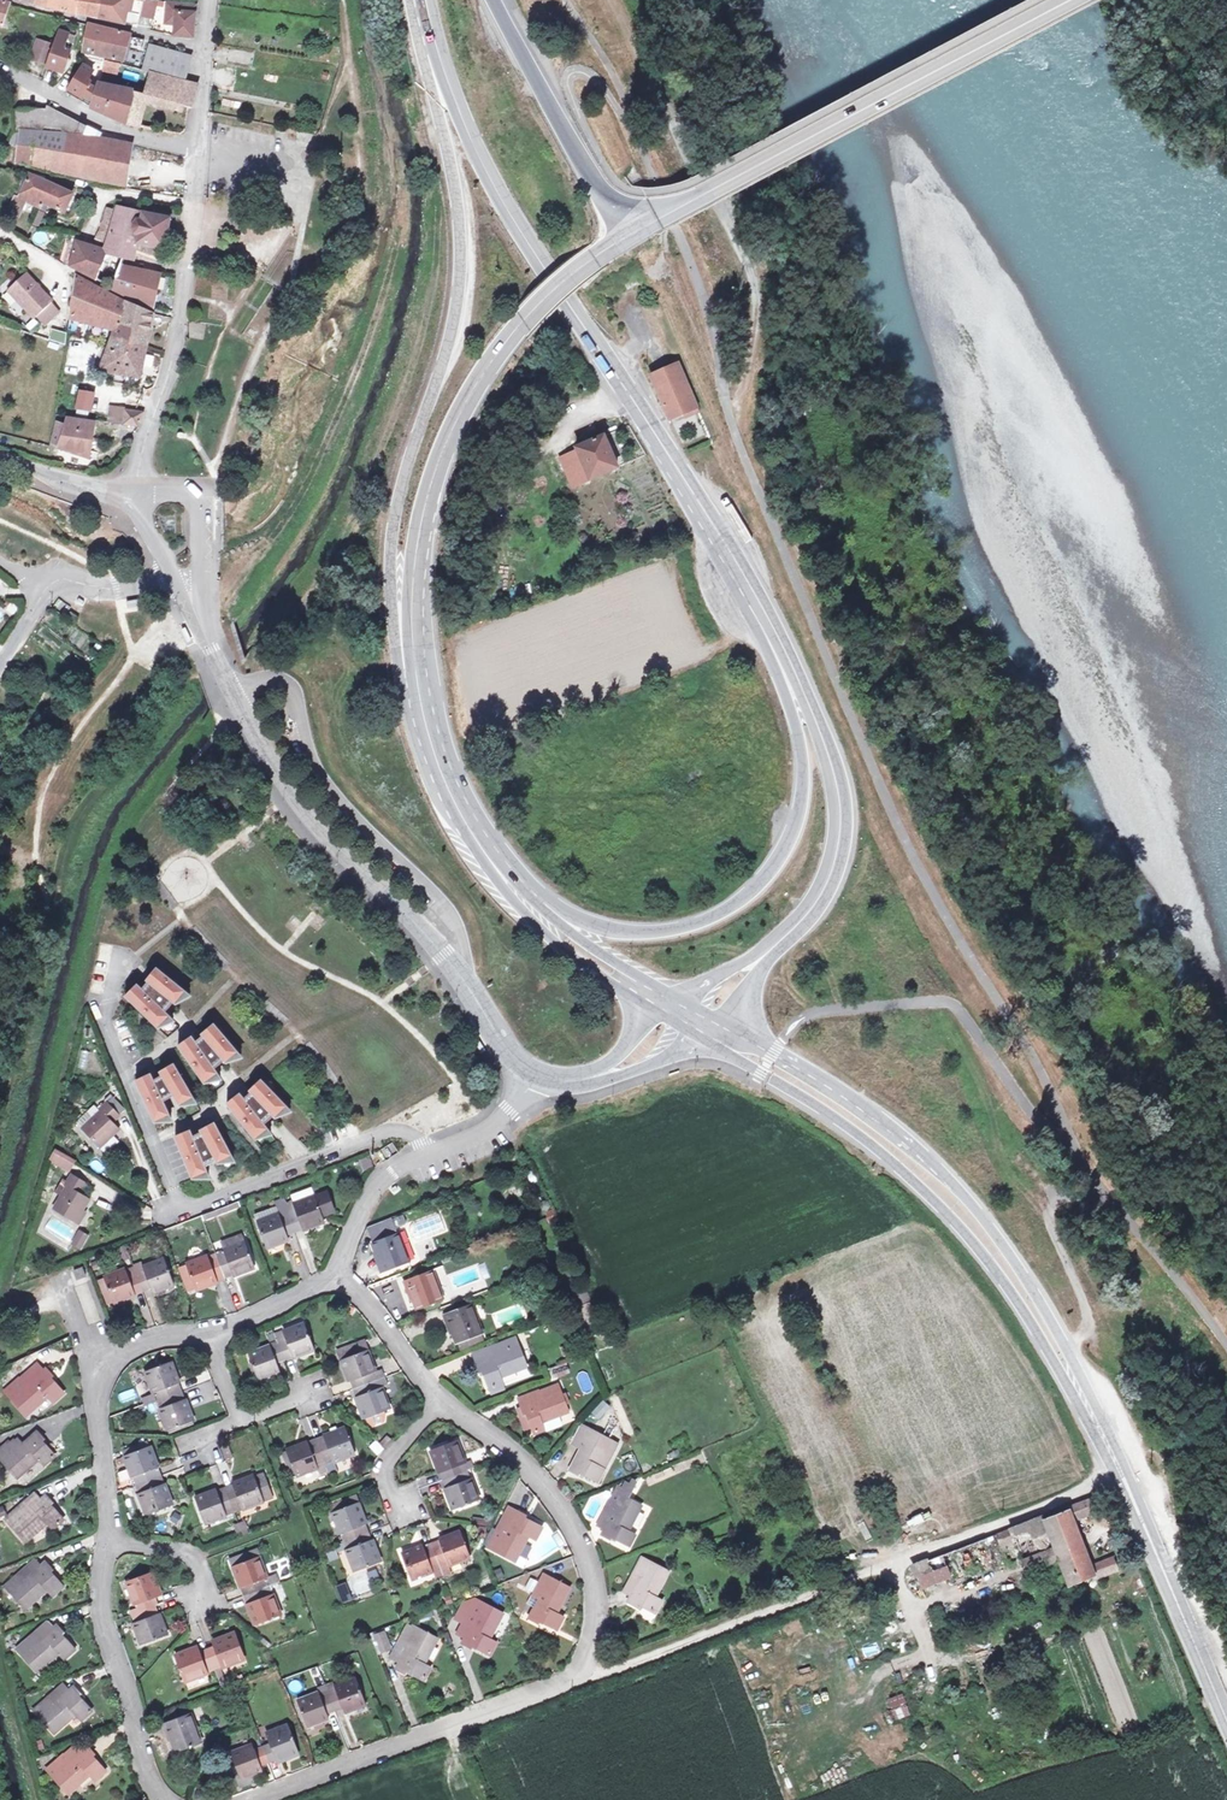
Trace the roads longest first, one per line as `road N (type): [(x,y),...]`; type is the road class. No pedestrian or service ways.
road 1 (primary): [(414,0),(453,182),(459,287),(394,513),(389,595),(420,750),(437,788),(458,810)]
road 2 (primary): [(425,0),(456,101),(506,208),(757,606)]
road 3 (residential): [(252,1799),(572,1682),(586,1653),(595,1618),(585,1560),(551,1494),(442,1395)]
road 4 (primary): [(458,810),(427,733),(416,678),(413,587),(430,489),(471,392),(521,324),(633,235)]
road 5 (secondary): [(934,1184),(1007,1261),(1067,1351),(1226,1712)]
road 6 (tertiary): [(535,1078),(510,1062),(425,933),(301,809),(246,720),(194,610)]
road 7 (primary): [(757,606),(802,760),(801,813),(757,888),(707,919),(634,931),(520,900)]
road 8 (primary): [(633,235),(1078,0)]
road 9 (track): [(729,409),(751,373),(754,315),(727,224),(610,0)]
road 10 (primary): [(757,606),(801,687),(832,766),(841,822),(820,897),(774,947)]
road 11 (unclassified): [(139,492),(147,435),(170,367),(197,150)]
road 12 (track): [(871,1574),(572,1682)]
road 13 (residential): [(535,1078),(490,1129),(397,1171),(364,1208),(329,1272)]
road 14 (residential): [(207,1327),(129,1346),(97,1366),(90,1387),(106,1538)]
road 15 (primary): [(633,235),(492,0)]
road 16 (residential): [(106,1538),(100,1606),(162,1799)]
road 17 (secondary): [(707,1046),(934,1184)]
road 18 (secondary): [(934,1184),(846,1101),(731,1028)]
road 19 (residential): [(0,73),(94,119),(197,150)]
road 20 (residential): [(0,0),(205,51)]
road 21 (primary): [(681,999),(520,900)]
road 22 (primary): [(520,900),(576,961),(657,1014)]
road 23 (residential): [(442,1395),(367,1299),(329,1272)]
road 24 (tertiary): [(561,1084),(633,1073),(707,1046)]
road 25 (track): [(632,128),(616,83),(566,0)]
road 26 (tertiary): [(139,492),(0,459)]
road 27 (residential): [(329,1272),(276,1304),(207,1327)]
road 28 (tertiary): [(197,577),(198,504),(139,492)]
road 29 (residential): [(50,588),(64,580),(115,591),(175,580)]
road 30 (residential): [(106,1538),(185,1555),(204,1599)]
road 31 (residential): [(442,1395),(384,1464),(395,1500)]
road 32 (tertiary): [(657,1014),(596,1071),(561,1084)]

